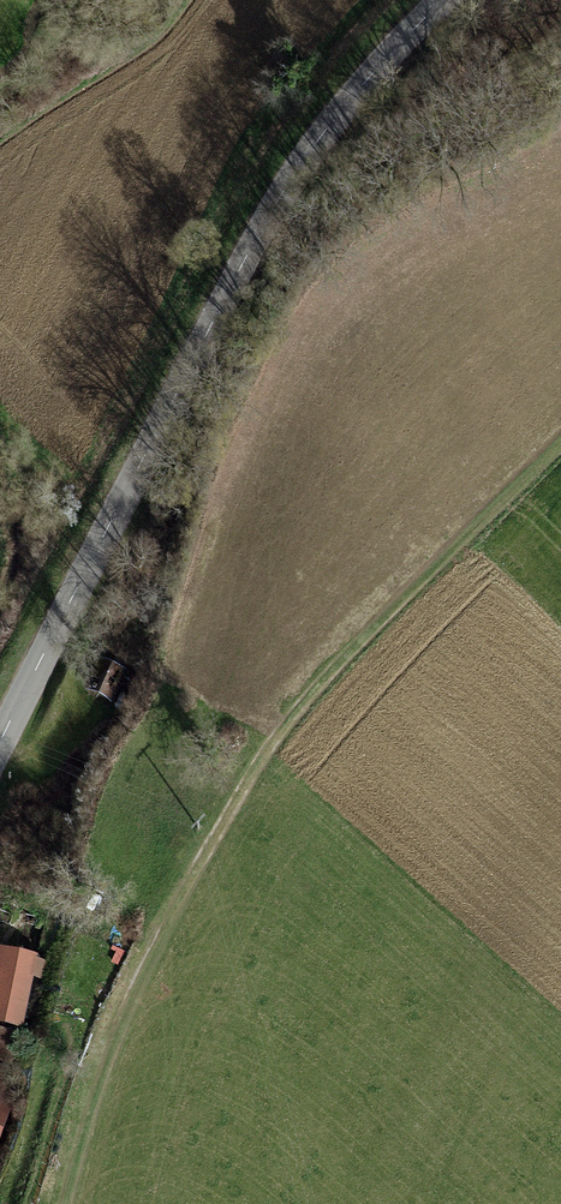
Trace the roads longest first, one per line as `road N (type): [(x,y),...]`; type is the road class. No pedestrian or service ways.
road 1 (track): [(560,442),(384,609),(262,748),(171,901),(135,988),(72,1203)]
road 2 (tertiary): [(447,0),(330,125),(261,230),(0,750)]

